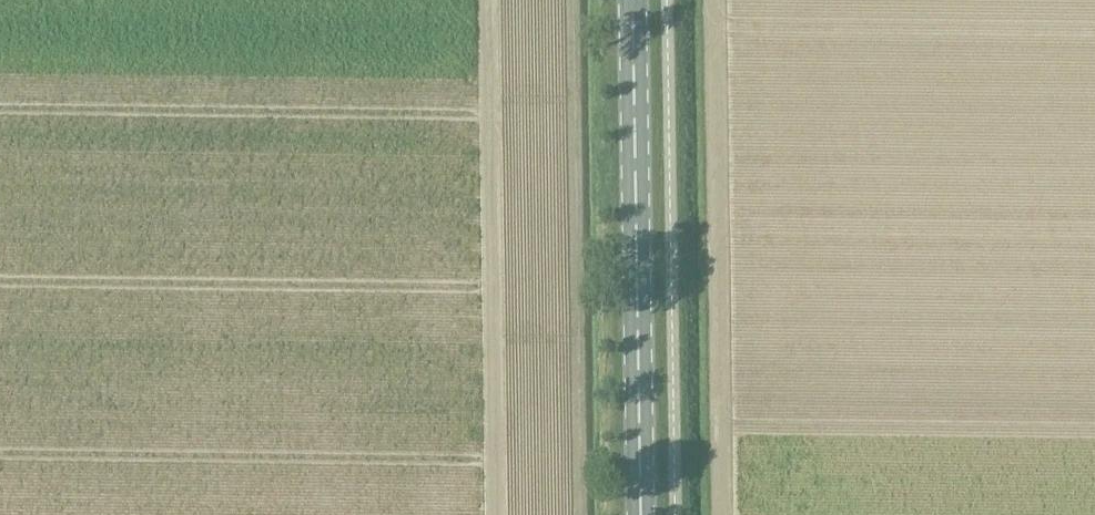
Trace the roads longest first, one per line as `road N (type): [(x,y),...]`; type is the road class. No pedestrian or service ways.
road 1 (secondary): [(640,514),(632,0)]

